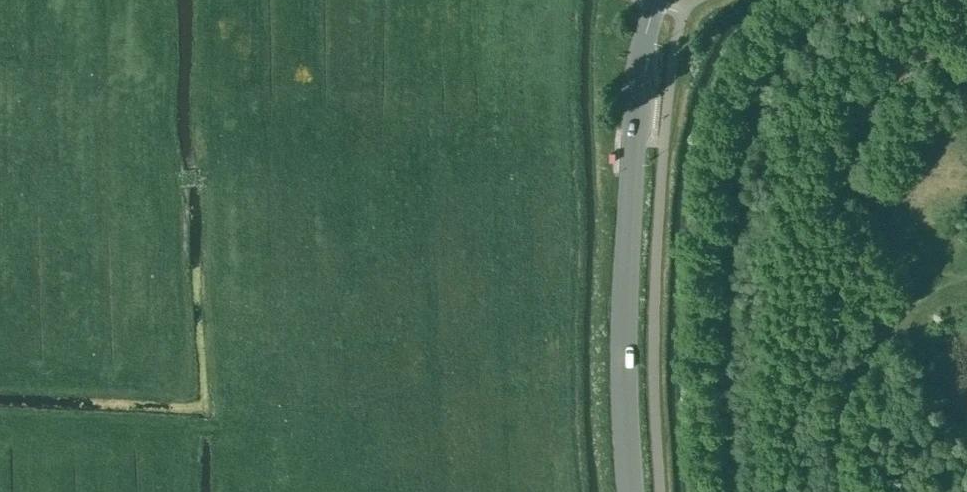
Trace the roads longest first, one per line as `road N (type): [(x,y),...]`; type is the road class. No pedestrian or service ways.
road 1 (tertiary): [(626,491),(624,241),(640,62),(656,0)]

